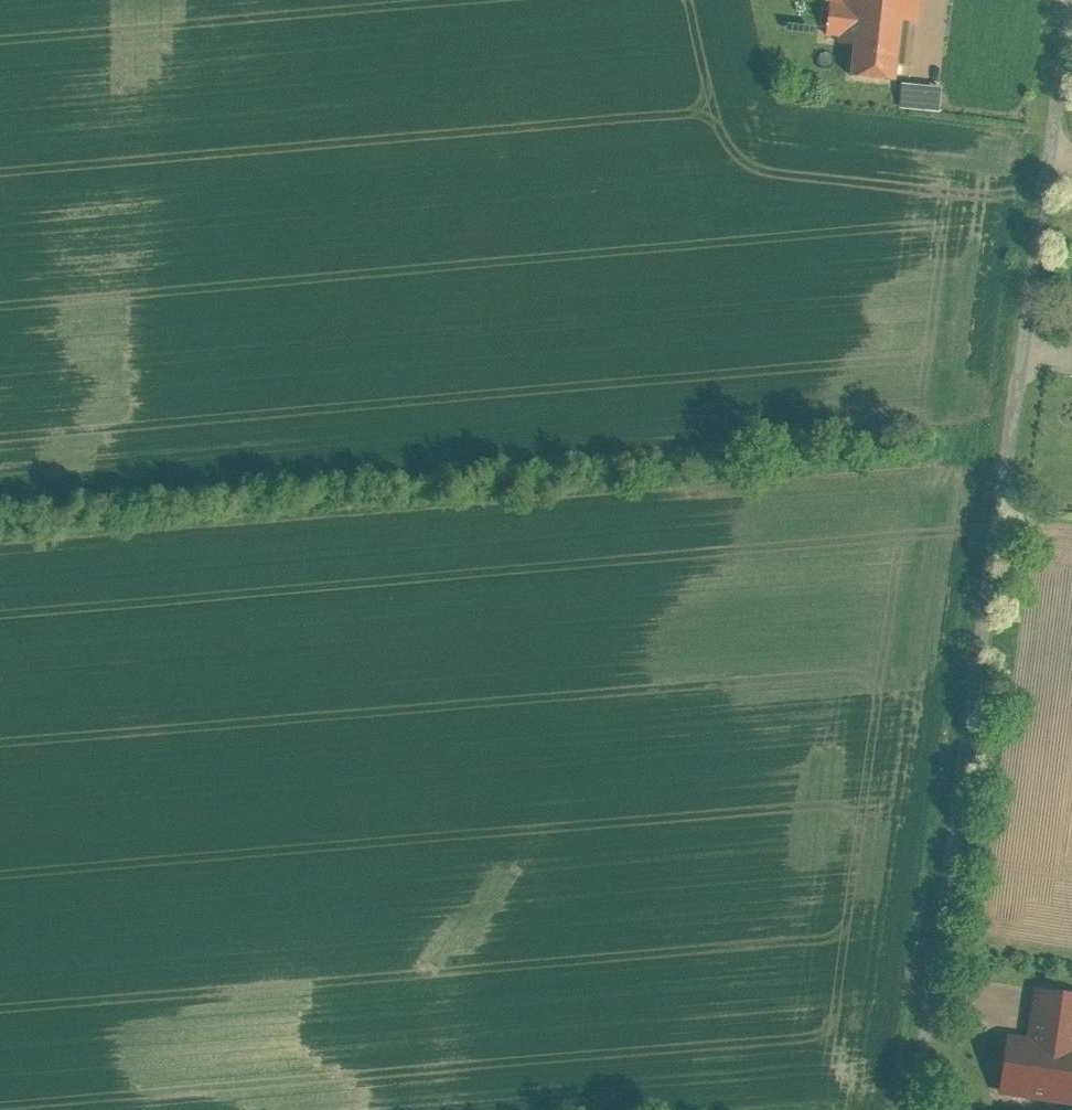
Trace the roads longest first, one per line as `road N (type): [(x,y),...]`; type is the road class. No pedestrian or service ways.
road 1 (unclassified): [(916,1109),(1071,0)]

